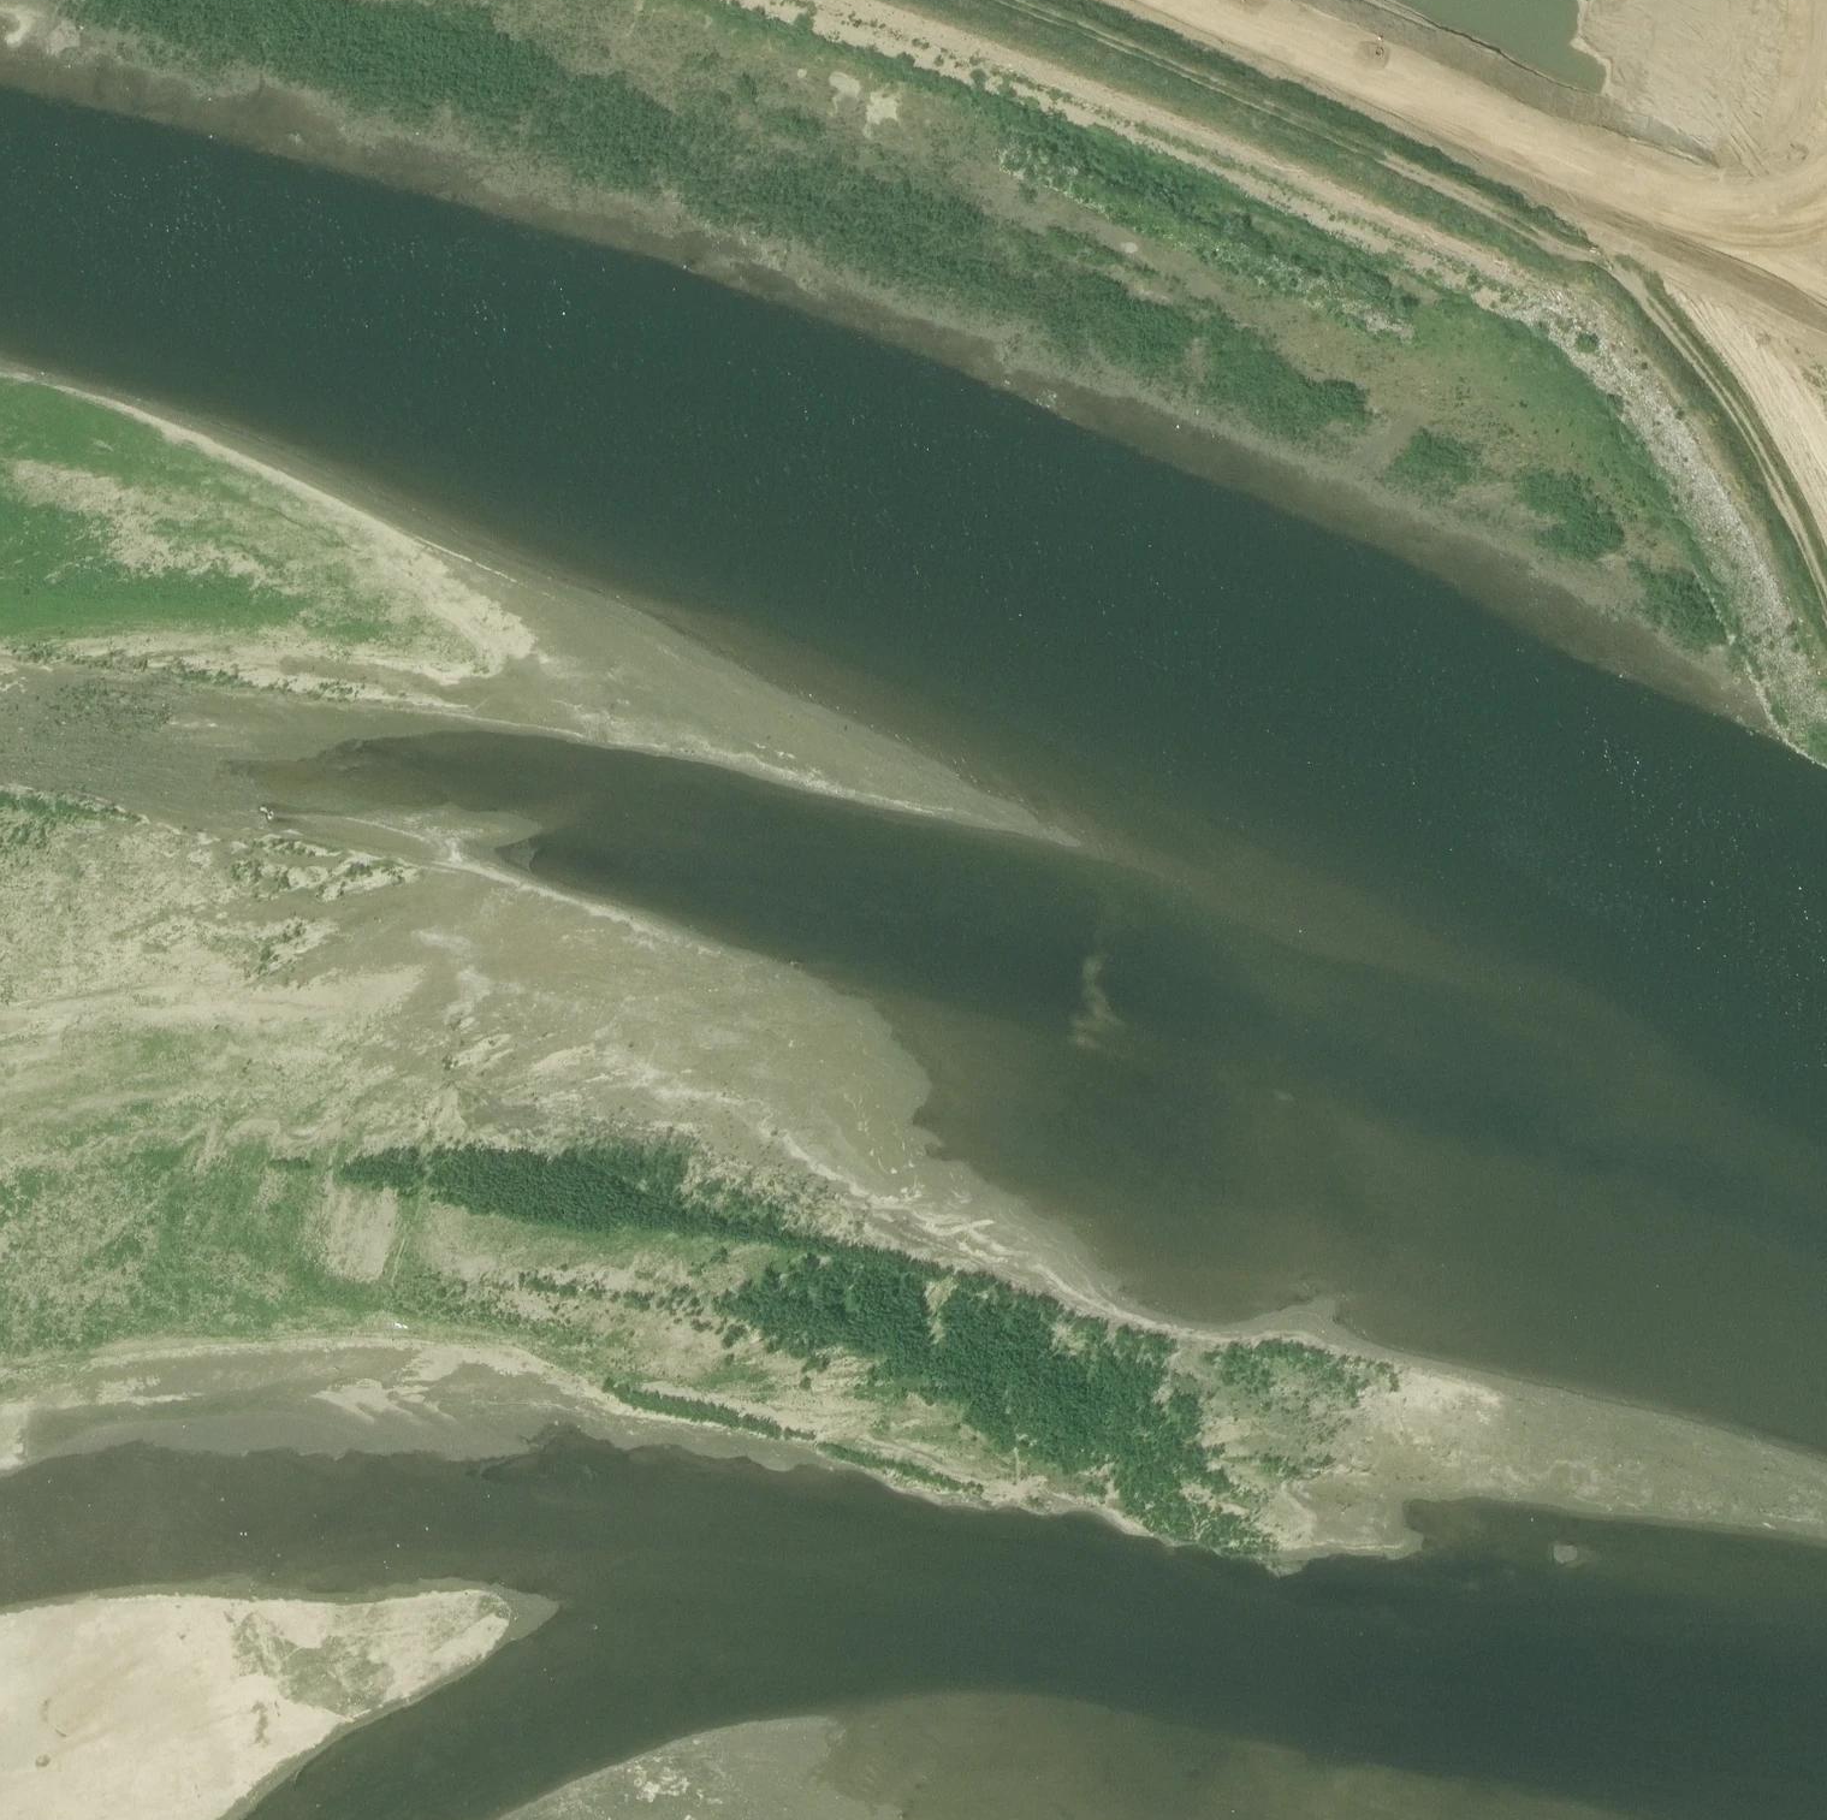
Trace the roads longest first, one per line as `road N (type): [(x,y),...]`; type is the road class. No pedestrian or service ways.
road 1 (track): [(1826,605),(1724,391),(1623,278),(1536,245),(1383,166),(990,0)]
road 2 (track): [(1213,0),(1530,126)]

